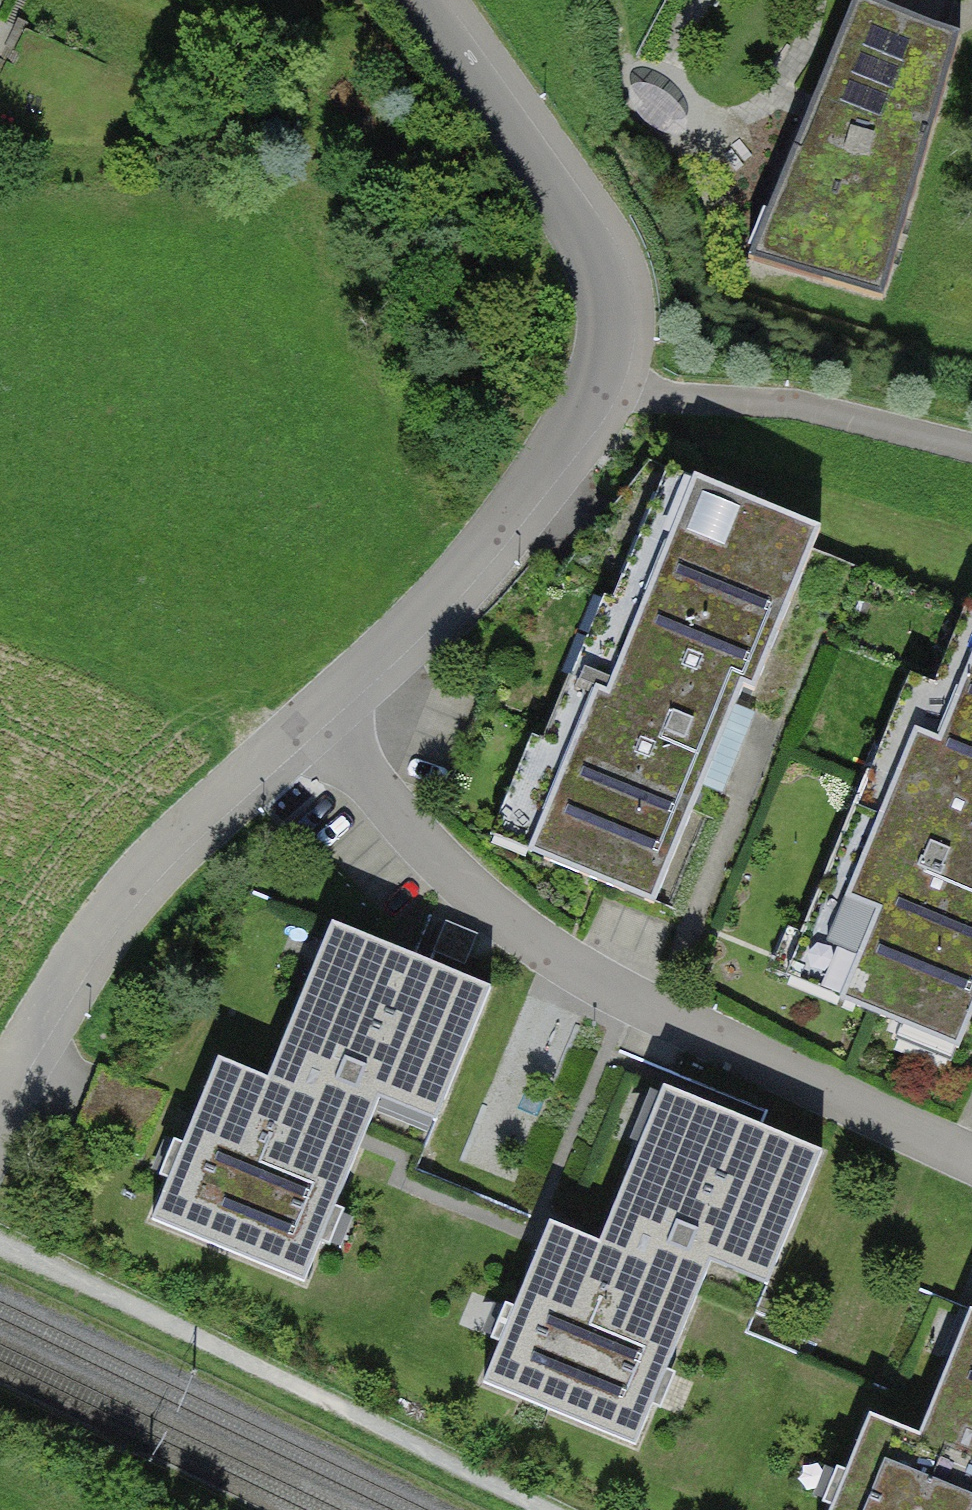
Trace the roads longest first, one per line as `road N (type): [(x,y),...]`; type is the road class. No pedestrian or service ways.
road 1 (motorway): [(715,1509),(704,1242),(640,770),(494,0)]
road 2 (motorway): [(354,0),(441,754),(472,1215),(467,1509)]
road 3 (residential): [(430,0),(561,184),(615,291),(610,381),(327,718)]
road 4 (residential): [(327,718),(391,819),(552,950),(814,1088),(971,1157)]
road 5 (track): [(546,1509),(0,1244)]
road 6 (residential): [(327,718),(193,813),(93,927),(0,1074)]

